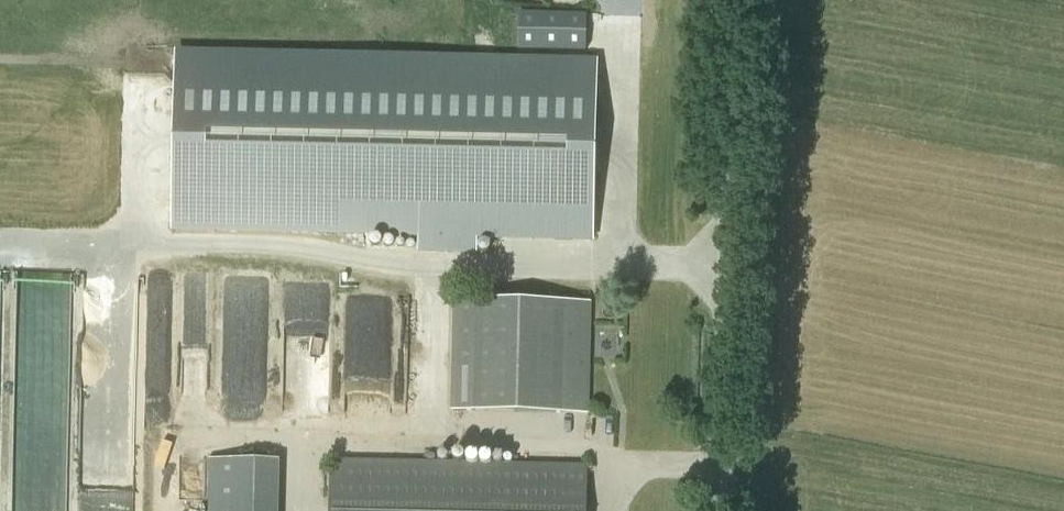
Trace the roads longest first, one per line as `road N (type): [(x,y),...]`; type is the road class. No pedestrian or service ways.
road 1 (unclassified): [(720,510),(732,0)]

